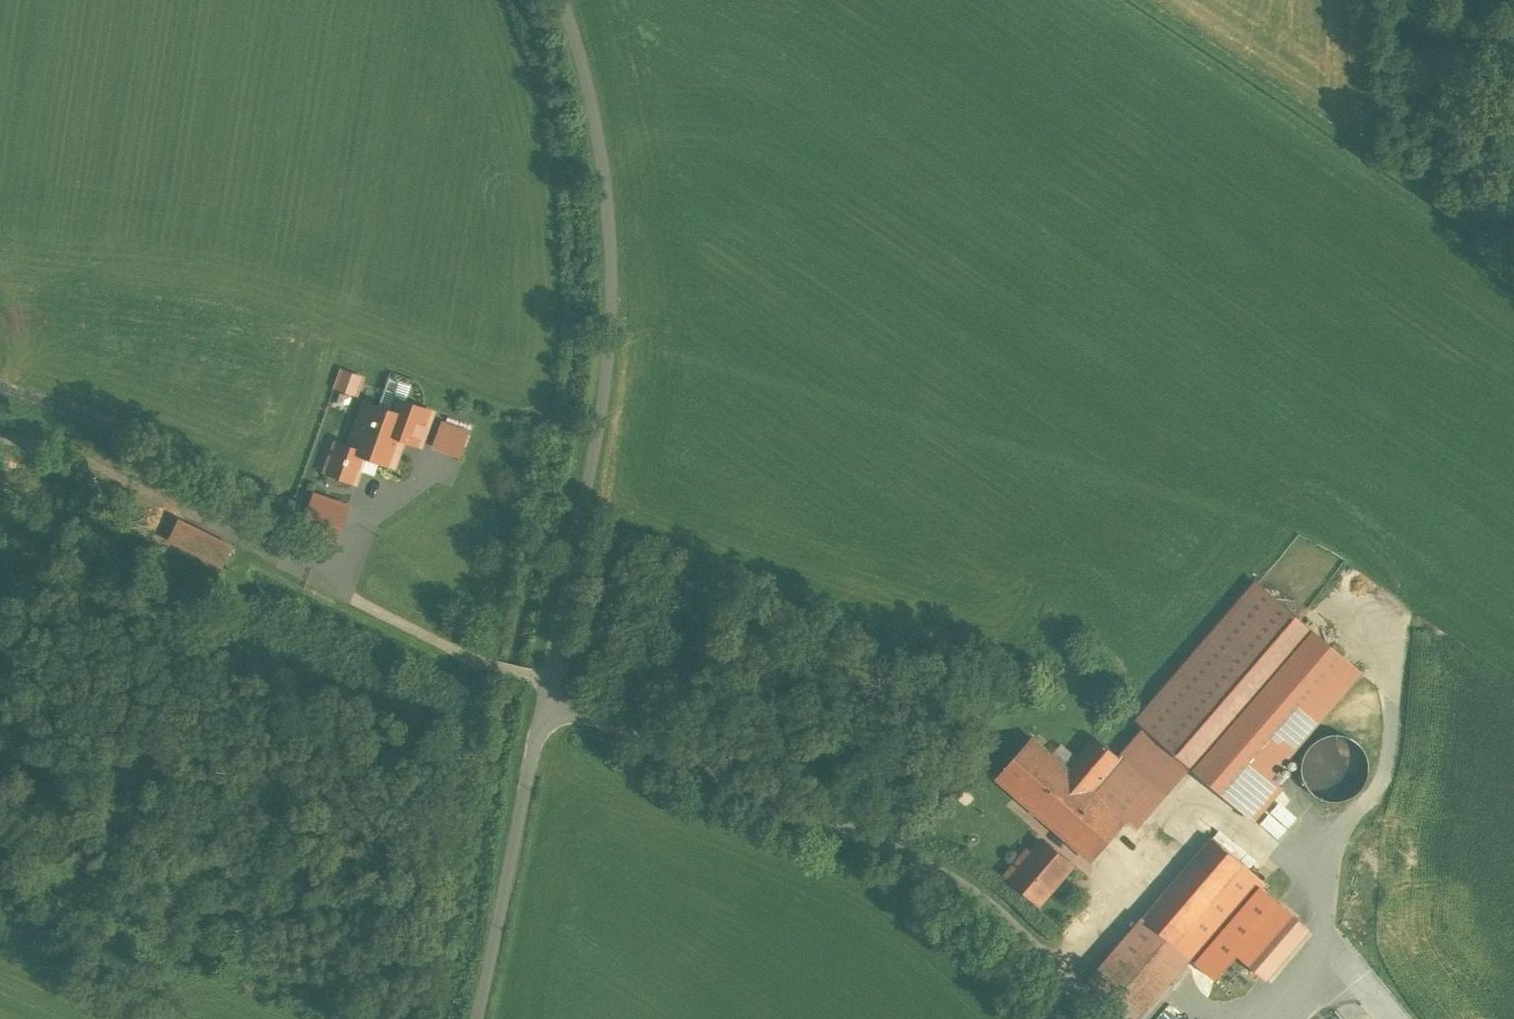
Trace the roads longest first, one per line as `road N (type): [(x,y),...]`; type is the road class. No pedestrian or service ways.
road 1 (unclassified): [(543,705),(599,438),(610,302),(603,132),(566,0)]
road 2 (unclassified): [(543,705),(769,797),(895,862),(1001,931),(1096,1018)]
road 3 (unclassified): [(478,1018),(543,705)]

